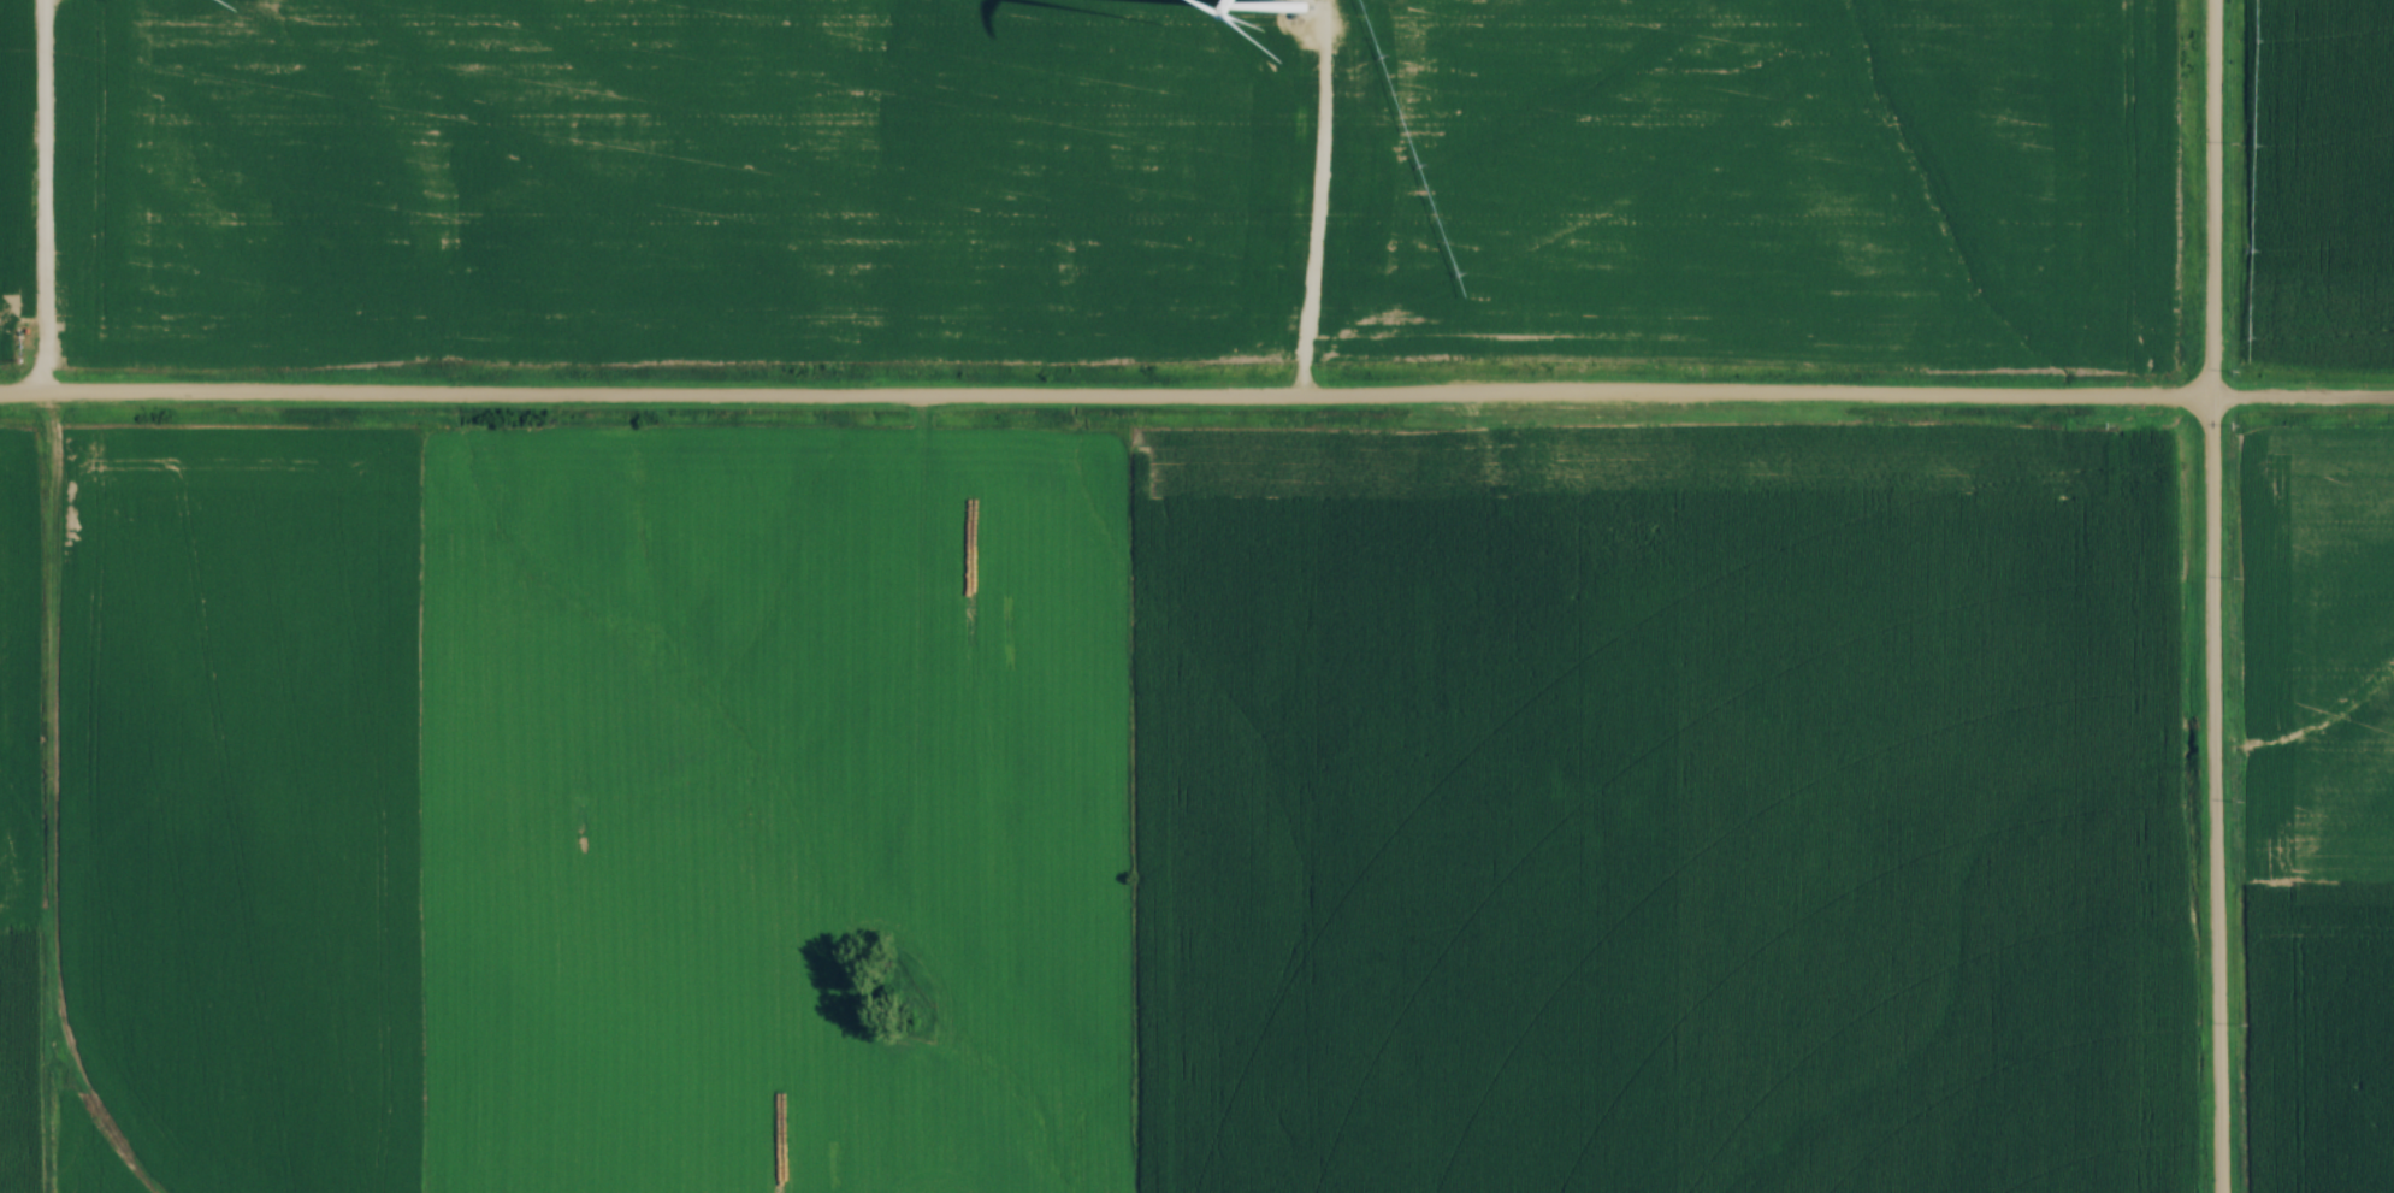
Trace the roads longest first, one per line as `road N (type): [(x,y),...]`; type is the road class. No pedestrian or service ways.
road 1 (residential): [(2393,408),(1614,407),(1302,394),(0,391)]
road 2 (tertiary): [(2216,1192),(2208,0)]

